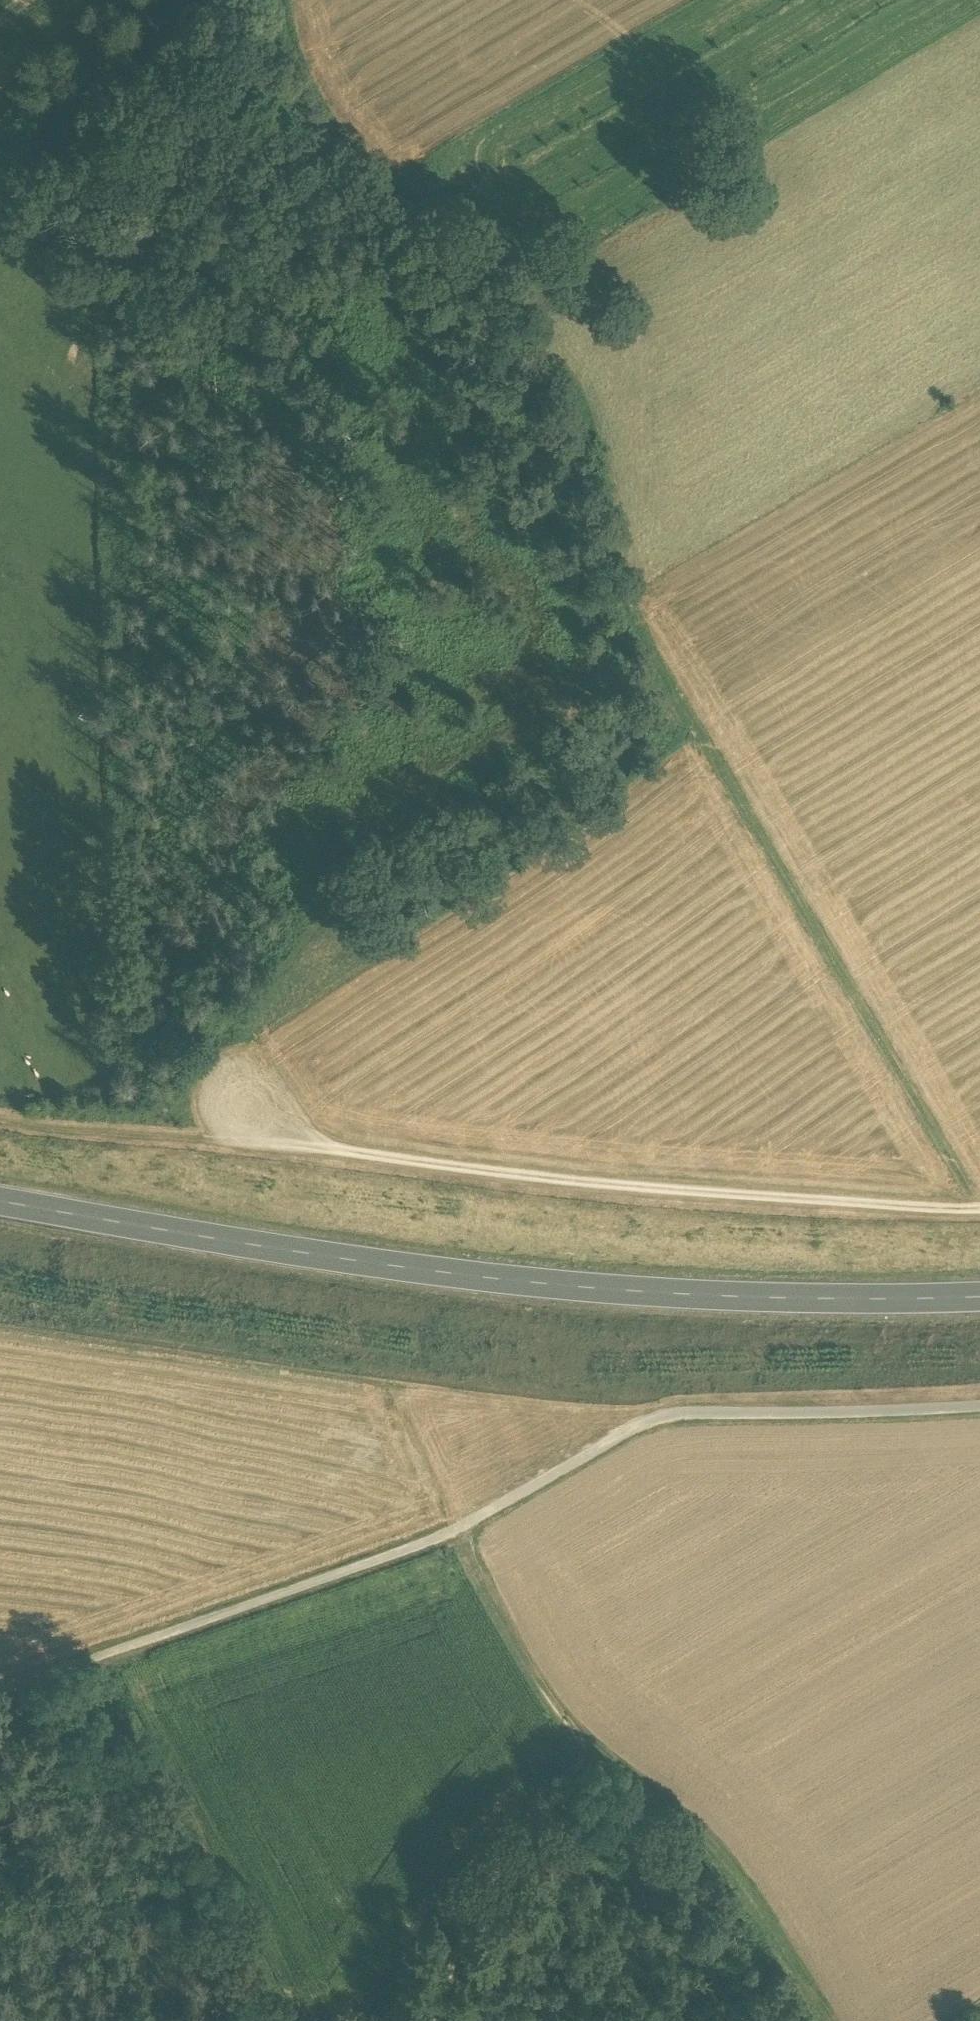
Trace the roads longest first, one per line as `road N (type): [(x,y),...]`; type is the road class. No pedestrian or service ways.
road 1 (track): [(301,0),(371,155),(495,325),(683,704),(979,1203)]
road 2 (primary): [(0,1210),(515,1289),(768,1307),(979,1304)]
road 3 (track): [(0,1120),(665,1188),(979,1210)]
road 4 (track): [(453,1531),(664,1417),(979,1405)]
road 5 (track): [(0,1689),(453,1531)]
road 6 (track): [(832,2020),(716,1848),(642,1786),(564,1741)]

